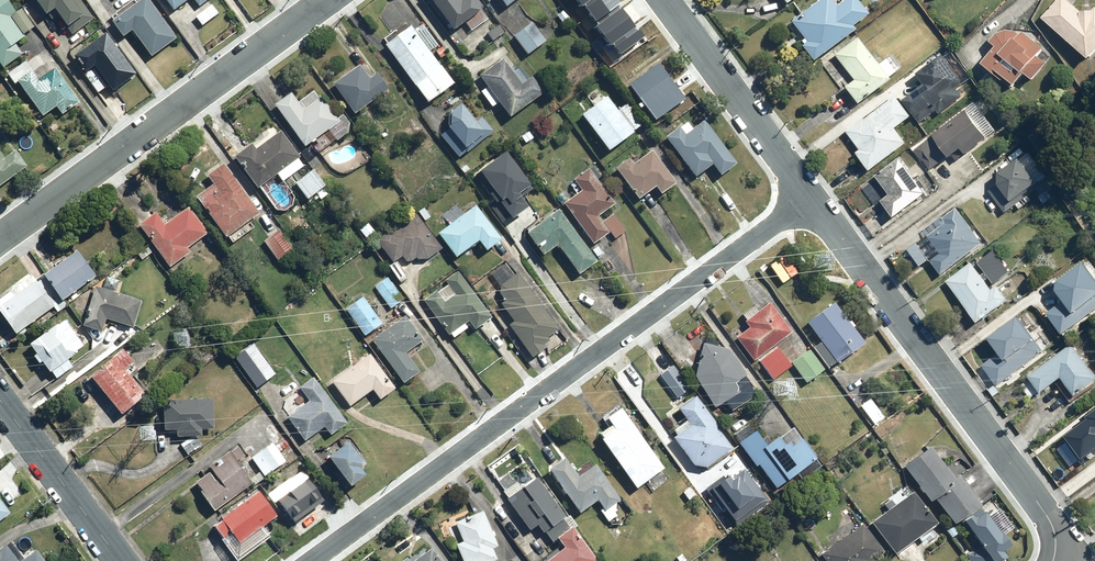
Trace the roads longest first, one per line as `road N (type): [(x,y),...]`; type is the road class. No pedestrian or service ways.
road 1 (residential): [(311,560),(810,199)]
road 2 (residential): [(1052,560),(1050,521),(810,199)]
road 3 (residential): [(0,242),(332,0)]
road 4 (residential): [(810,199),(662,0)]
road 5 (residential): [(0,396),(125,560)]

